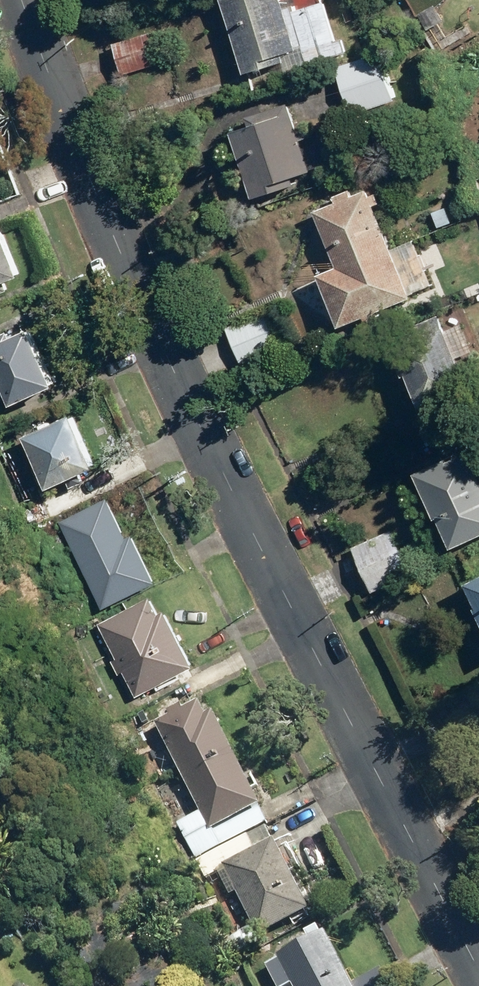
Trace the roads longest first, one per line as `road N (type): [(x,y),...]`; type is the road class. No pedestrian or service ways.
road 1 (tertiary): [(478,973),(170,379),(16,0)]

